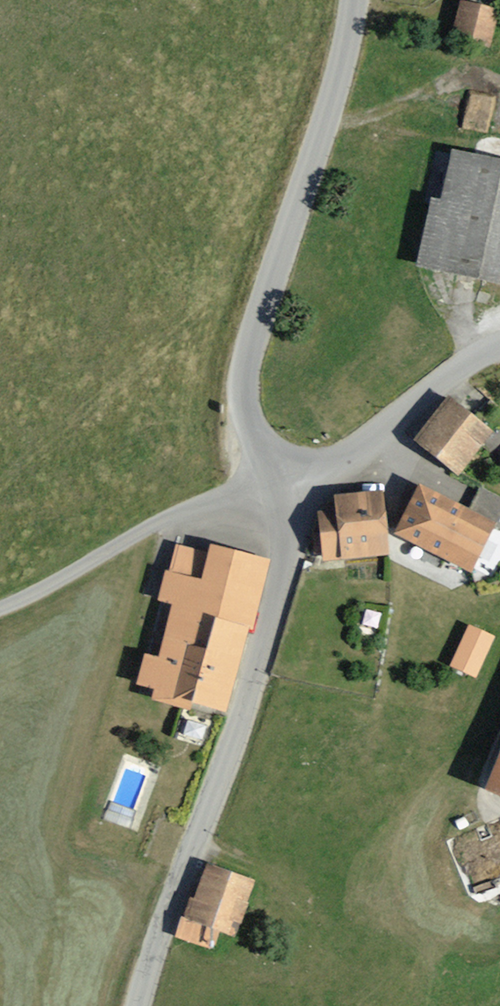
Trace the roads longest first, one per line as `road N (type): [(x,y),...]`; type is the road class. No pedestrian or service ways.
road 1 (unclassified): [(284,496),(287,535),(267,629),(137,1005)]
road 2 (tertiary): [(355,0),(337,83),(242,386),(284,496)]
road 3 (track): [(284,496),(206,502),(0,612)]
road 4 (residential): [(284,496),(317,481),(442,381),(499,347)]

